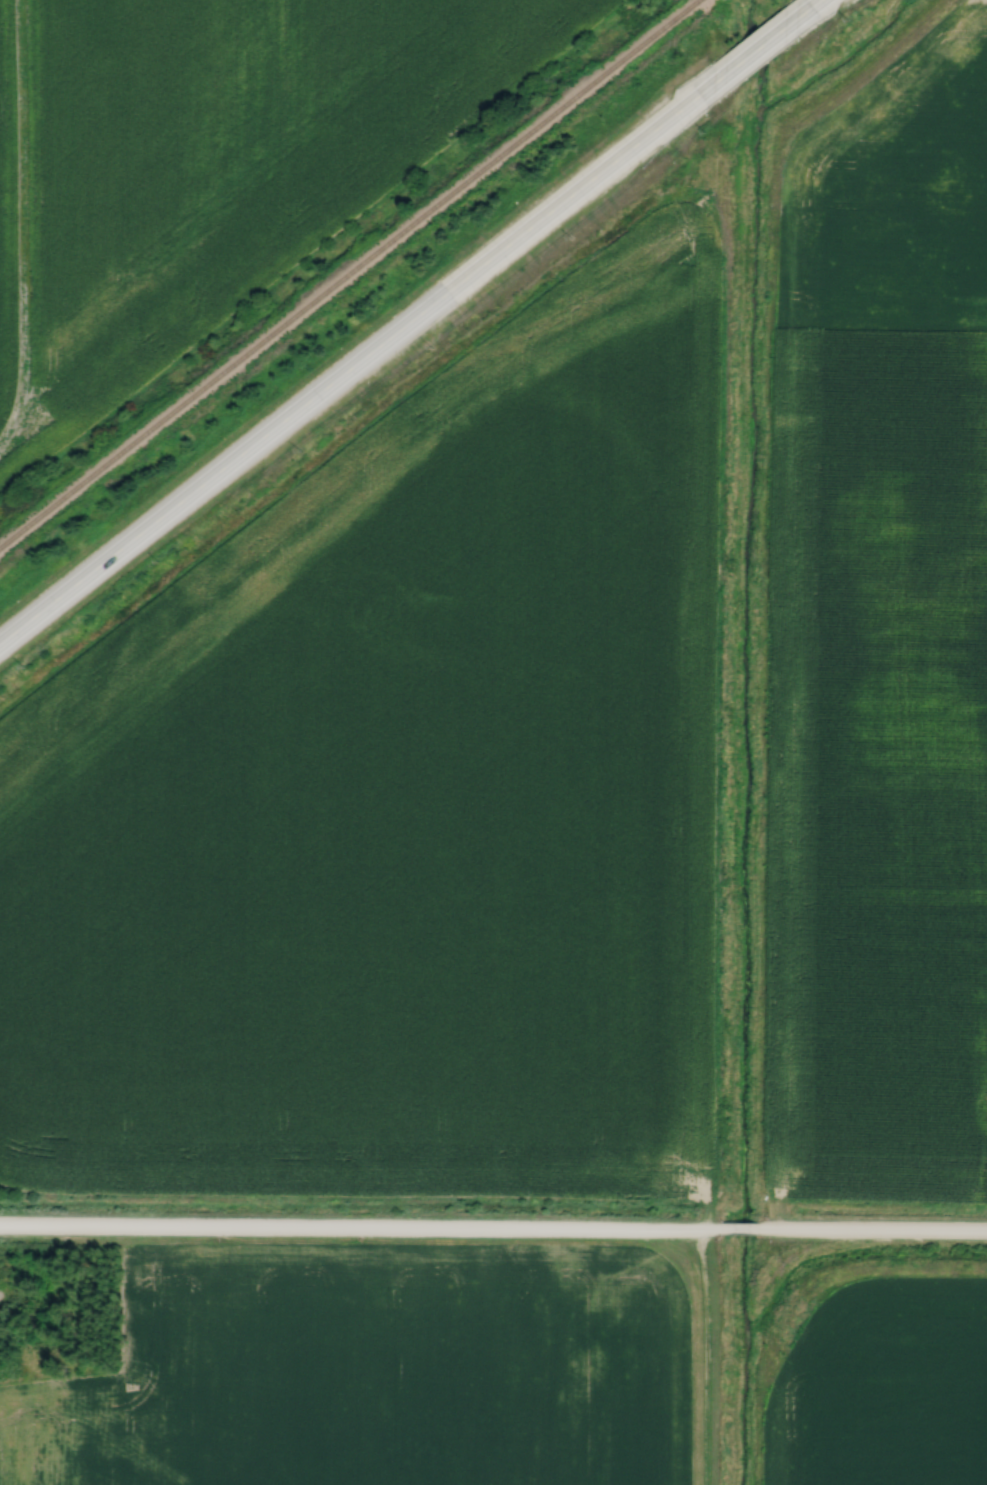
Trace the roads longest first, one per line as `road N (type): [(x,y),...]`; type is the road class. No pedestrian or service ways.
road 1 (primary): [(0,641),(699,93)]
road 2 (residential): [(0,1229),(723,1230)]
road 3 (residential): [(759,1230),(986,1234)]
road 4 (primary): [(699,93),(812,4)]

